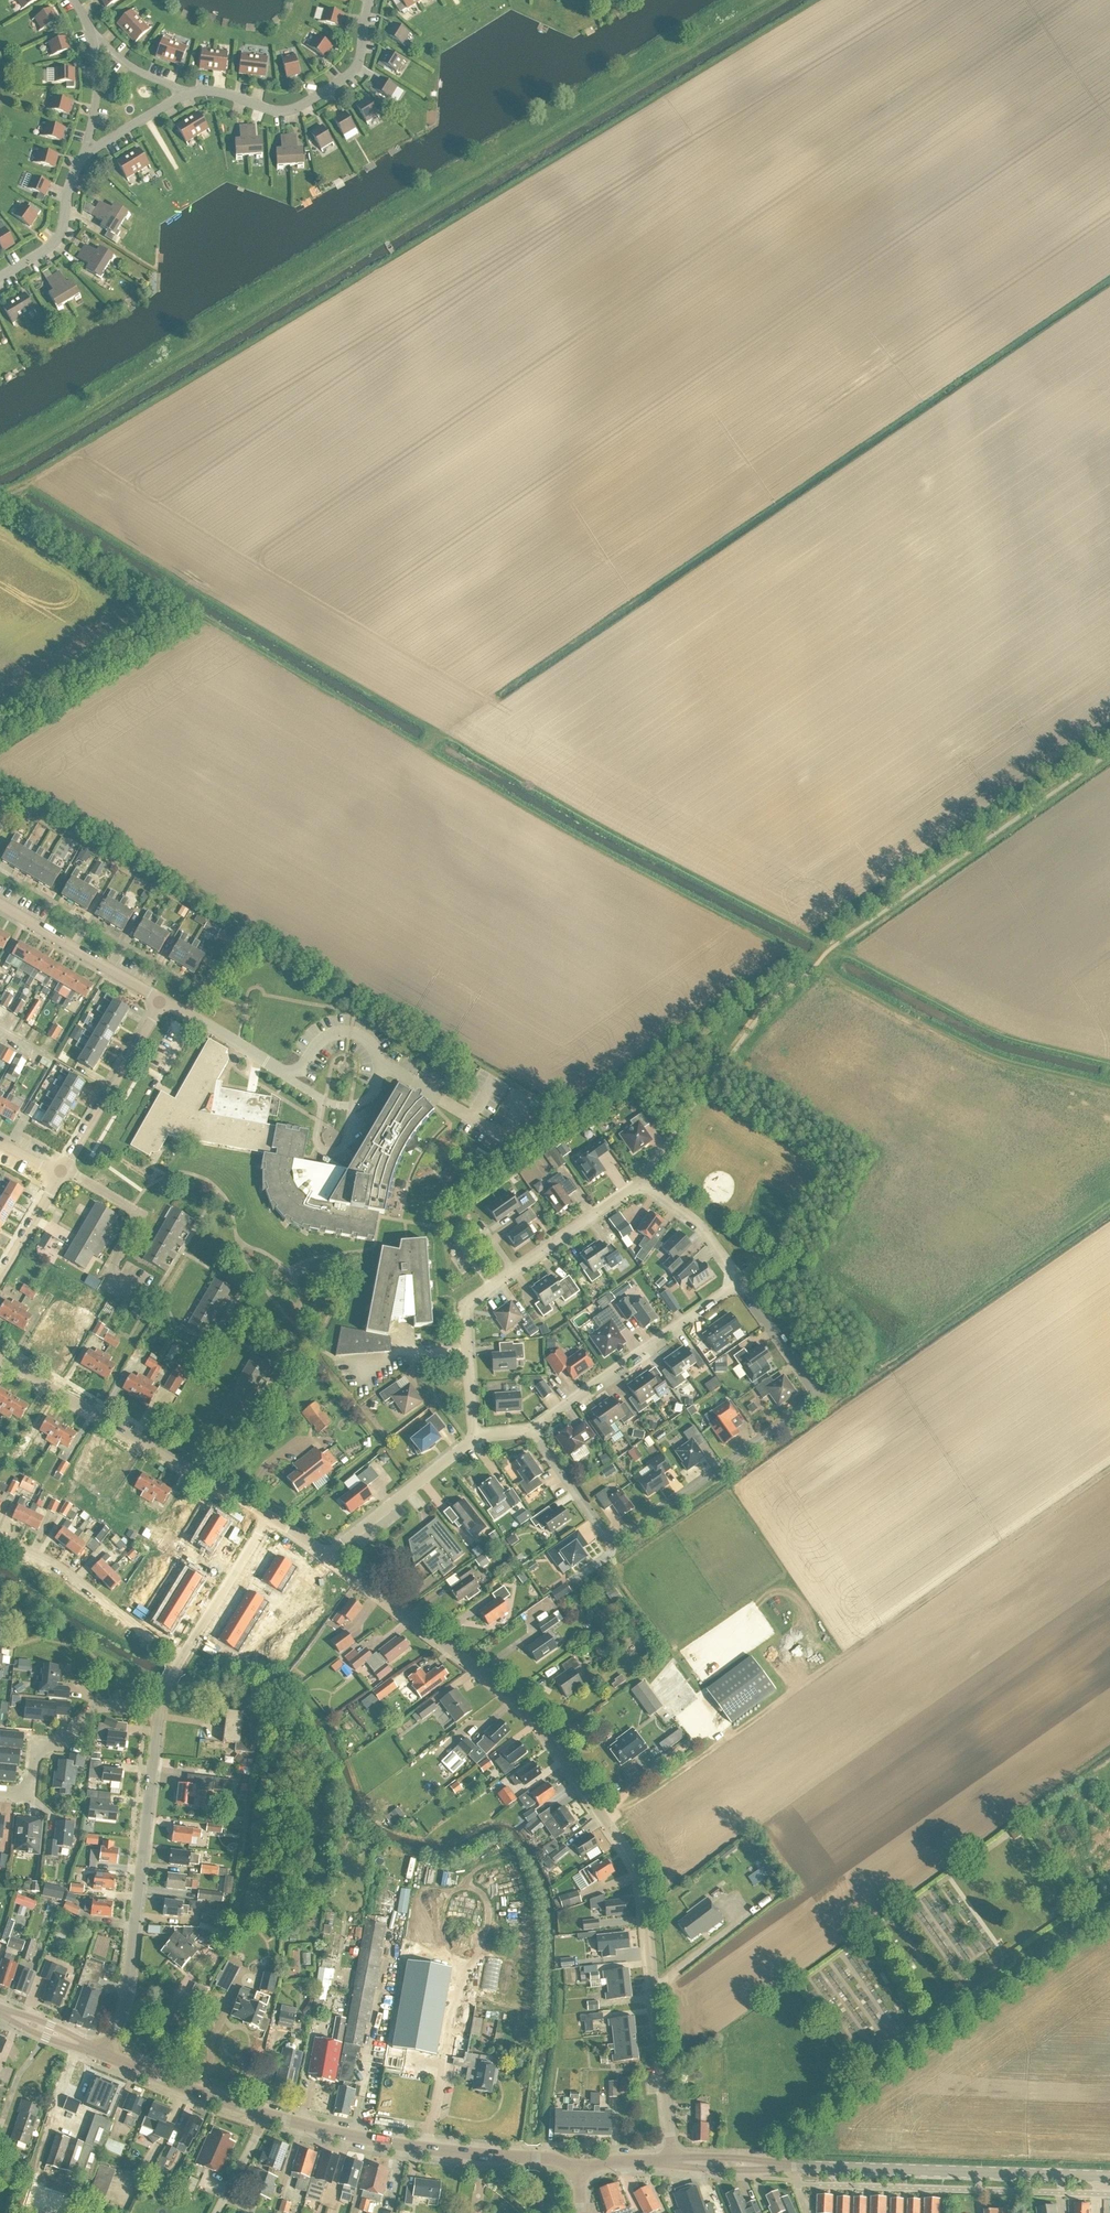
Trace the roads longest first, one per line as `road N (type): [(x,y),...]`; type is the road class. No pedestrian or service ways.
road 1 (residential): [(672,2162),(639,1878),(625,1846),(521,1703),(326,1560)]
road 2 (track): [(1109,1469),(606,1819)]
road 3 (residential): [(534,1430),(615,1543),(824,1399),(740,1282)]
road 4 (residential): [(65,1170),(164,1002),(0,905)]
road 5 (residential): [(106,2056),(125,1998),(159,1713)]
road 6 (secondary): [(579,2167),(402,2144),(265,2116)]
road 7 (secondary): [(1109,2176),(797,2166)]
road 8 (residential): [(219,1483),(0,1355)]
road 9 (residential): [(534,1430),(740,1282)]
road 10 (residential): [(472,1351),(468,1309),(638,1186)]
road 11 (residential): [(193,93),(296,109),(354,73),(383,0)]
road 12 (residential): [(181,1660),(62,1568),(0,1538)]
road 13 (residential): [(159,1713),(88,1709),(56,1742),(36,1749),(29,1798),(0,1796)]
road 14 (residential): [(159,1296),(111,1271),(141,1213),(65,1170)]
road 15 (residential): [(326,1560),(475,1440)]
road 16 (secondary): [(265,2116),(106,2056)]
road 17 (residential): [(181,1660),(271,1520)]
road 18 (residential): [(84,159),(53,247),(0,280)]
road 19 (residential): [(740,1282),(700,1225),(638,1186)]
road 20 (residential): [(219,1483),(284,1365)]
road 21 (residential): [(0,1286),(65,1170)]
road 22 (residential): [(84,159),(96,95),(91,31)]
road 23 (residential): [(84,159),(193,93)]
road 24 (secondary): [(797,2166),(672,2162)]
road 25 (residential): [(351,1360),(472,1351)]
road 26 (residential): [(193,93),(141,73),(91,31)]

